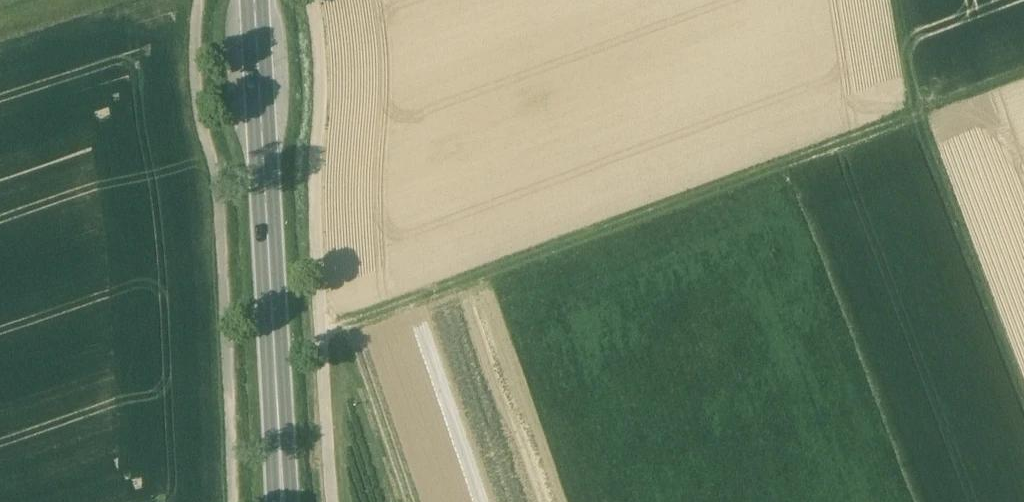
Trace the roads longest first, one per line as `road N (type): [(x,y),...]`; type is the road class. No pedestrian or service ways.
road 1 (track): [(1023,75),(321,338)]
road 2 (track): [(199,0),(196,83),(216,184),(232,501)]
road 3 (track): [(333,501),(315,178),(323,74),(313,0)]
road 4 (secondary): [(255,0),(284,501)]
road 5 (track): [(900,0),(919,115),(1023,395)]

